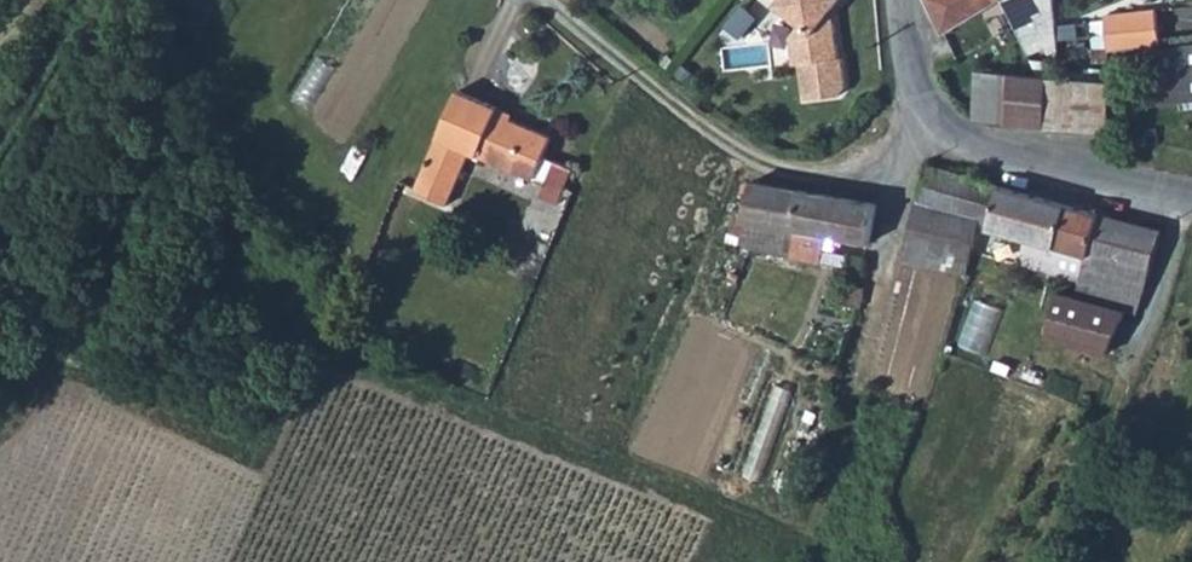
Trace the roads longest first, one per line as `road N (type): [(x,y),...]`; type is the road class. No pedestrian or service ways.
road 1 (unclassified): [(902,0),(914,86),(948,139),(1033,163),(1191,190)]

